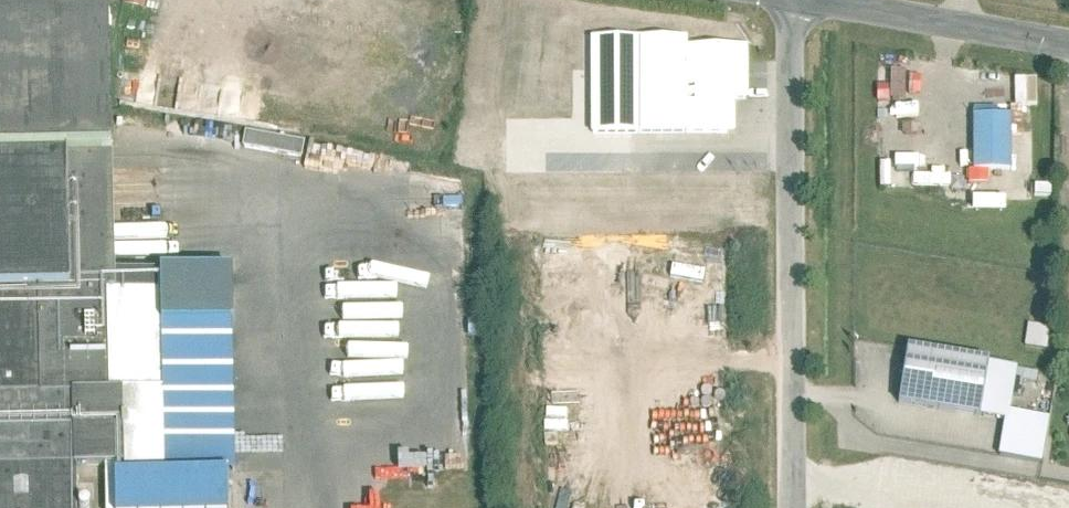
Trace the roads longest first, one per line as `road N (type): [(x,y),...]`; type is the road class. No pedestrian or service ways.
road 1 (residential): [(790,0),(793,507)]
road 2 (residential): [(1068,43),(818,0)]

